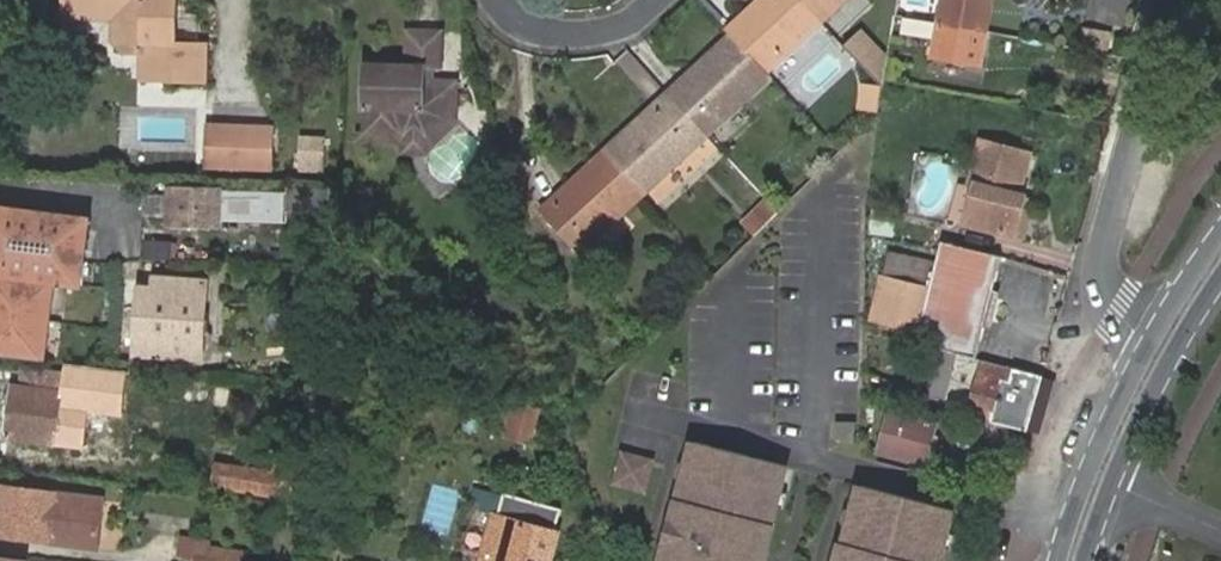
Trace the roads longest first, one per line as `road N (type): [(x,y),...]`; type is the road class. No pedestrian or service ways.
road 1 (residential): [(1171,0),(1103,250),(1120,312),(1152,342)]
road 2 (secondary): [(1087,560),(1140,420),(1220,276)]
road 3 (secondary): [(1152,342),(1089,474),(1060,560)]
road 4 (residential): [(658,0),(631,24),(576,38),(529,25),(510,0)]
road 5 (secondary): [(1220,235),(1152,342)]

